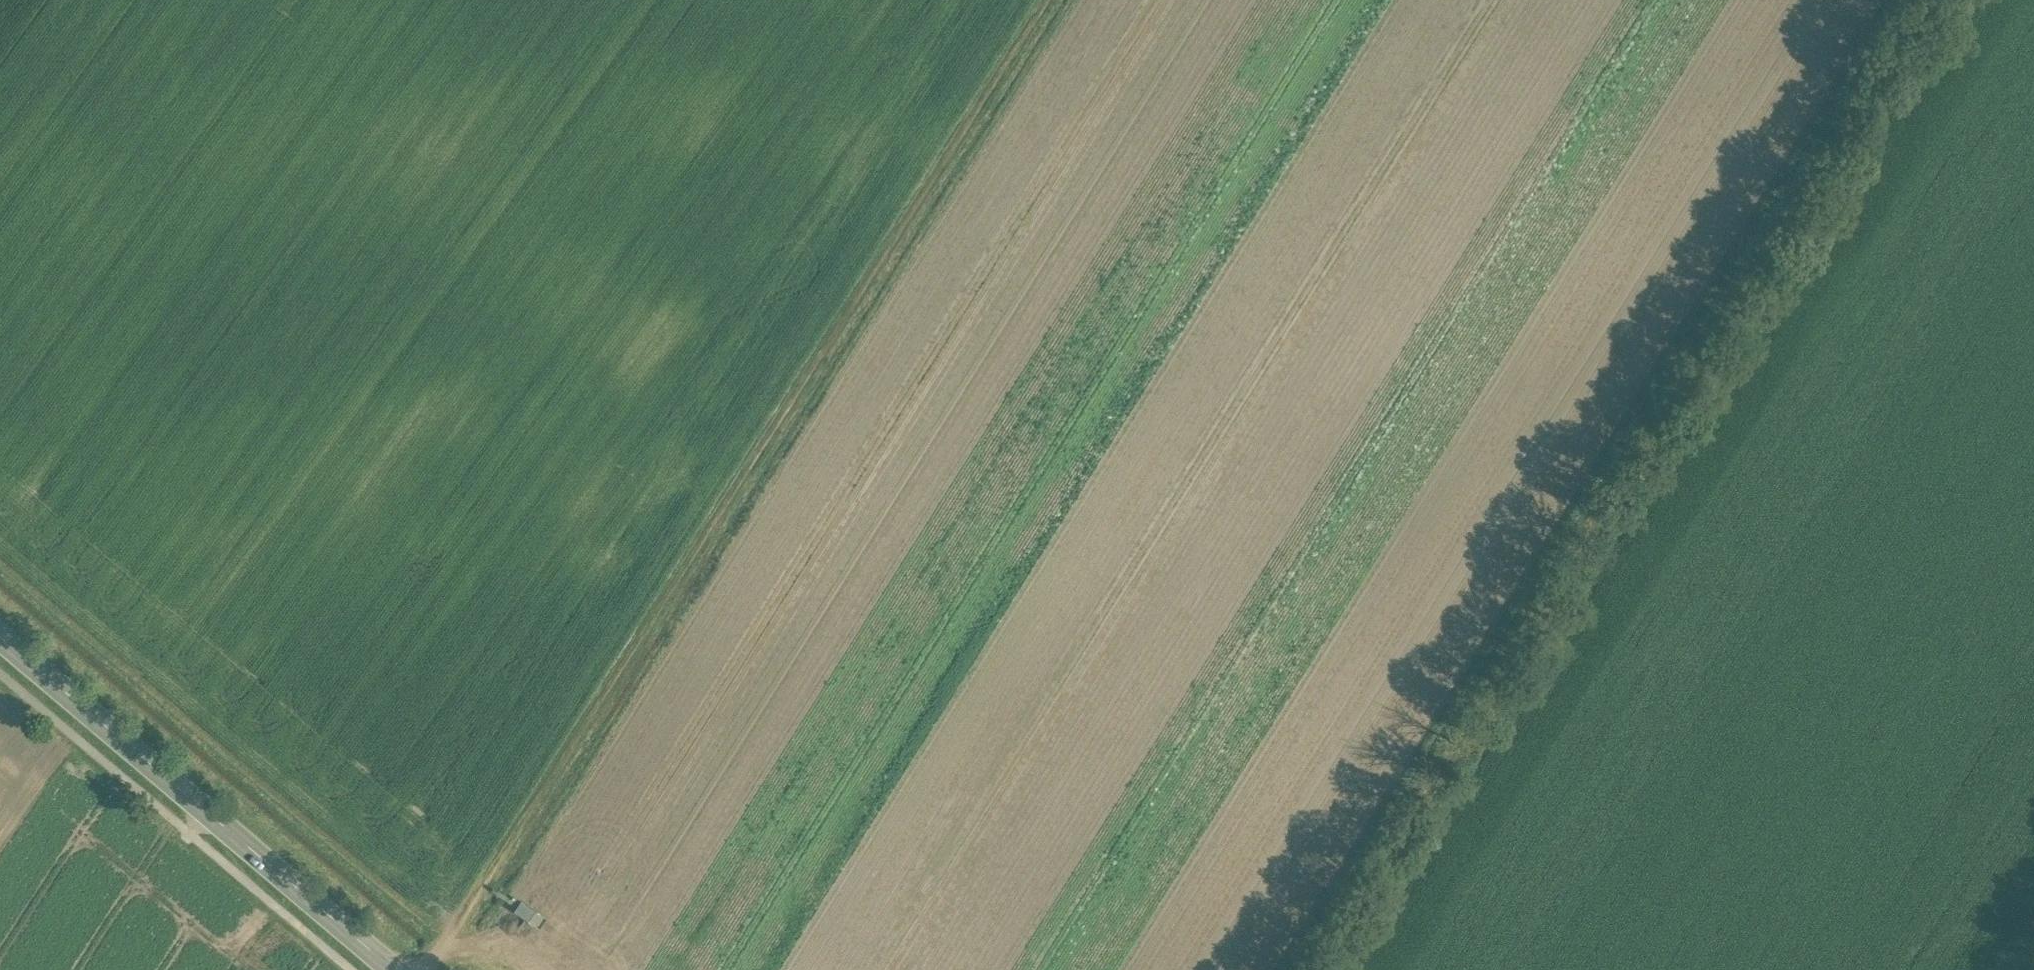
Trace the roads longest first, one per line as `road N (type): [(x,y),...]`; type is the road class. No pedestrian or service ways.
road 1 (secondary): [(397,969),(0,635)]

